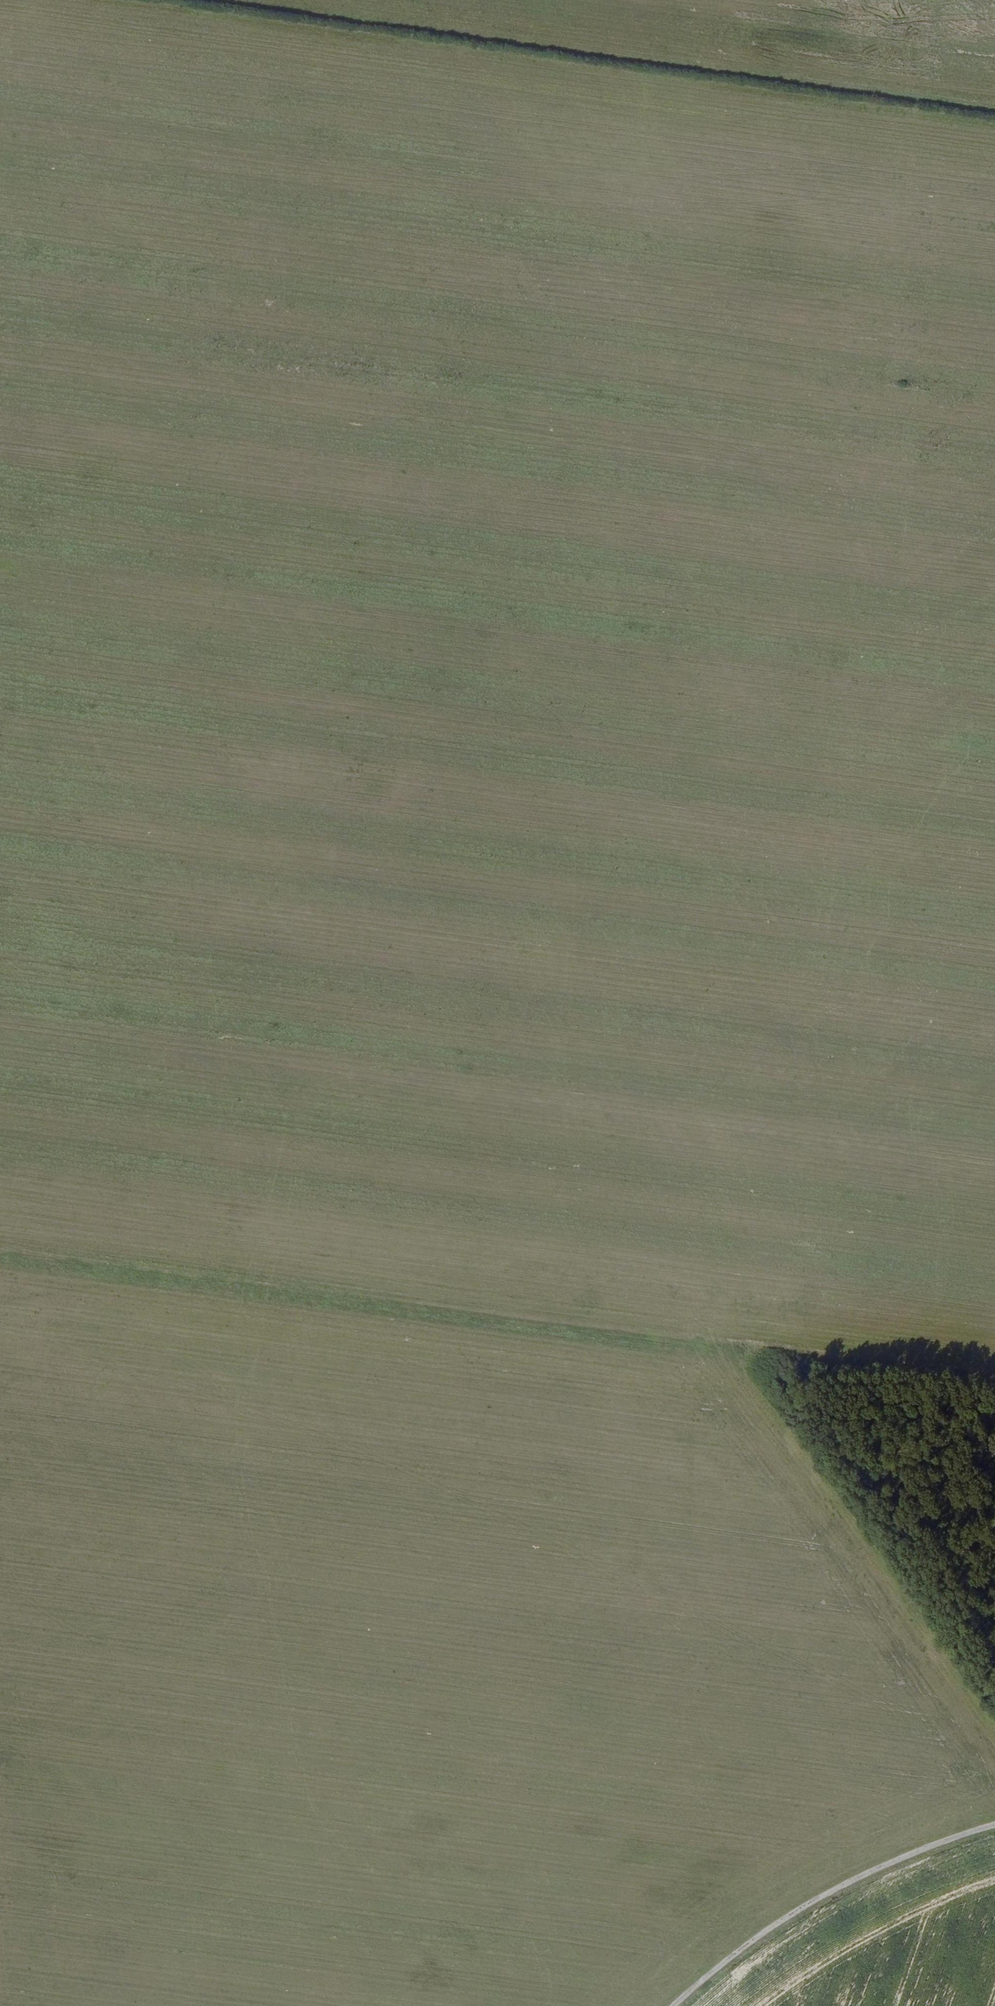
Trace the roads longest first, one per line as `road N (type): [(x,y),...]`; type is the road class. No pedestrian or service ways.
road 1 (track): [(672,2005),(791,1915),(878,1869)]
road 2 (unclassified): [(878,1869),(994,1826)]

